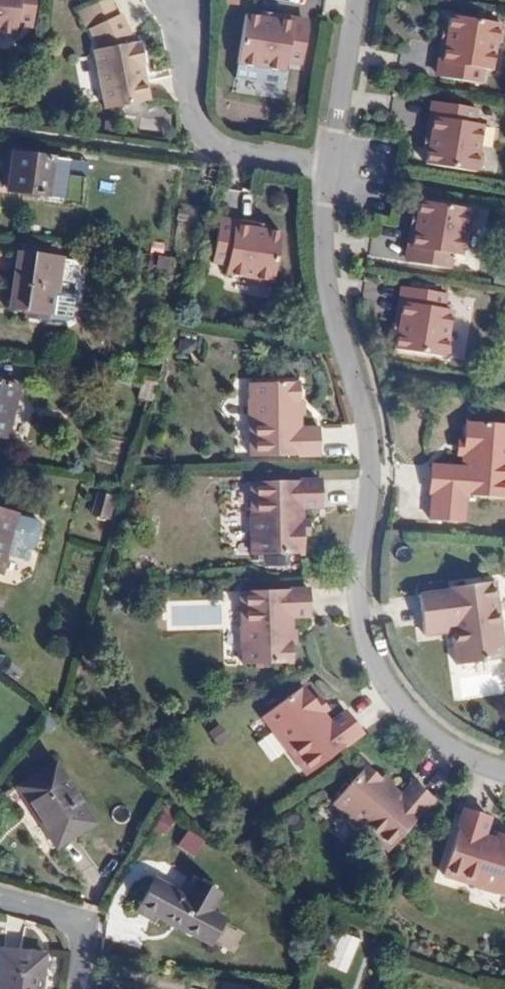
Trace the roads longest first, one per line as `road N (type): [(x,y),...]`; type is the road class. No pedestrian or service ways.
road 1 (residential): [(326,189),(330,291),(372,441),(361,600),(371,654),(427,732),(504,771)]
road 2 (residential): [(184,0),(203,138),(244,156),(329,169)]
road 3 (residential): [(333,144),(388,153),(381,198),(326,189)]
road 4 (residential): [(0,898),(81,920),(76,988)]
road 5 (residential): [(361,0),(333,144)]

